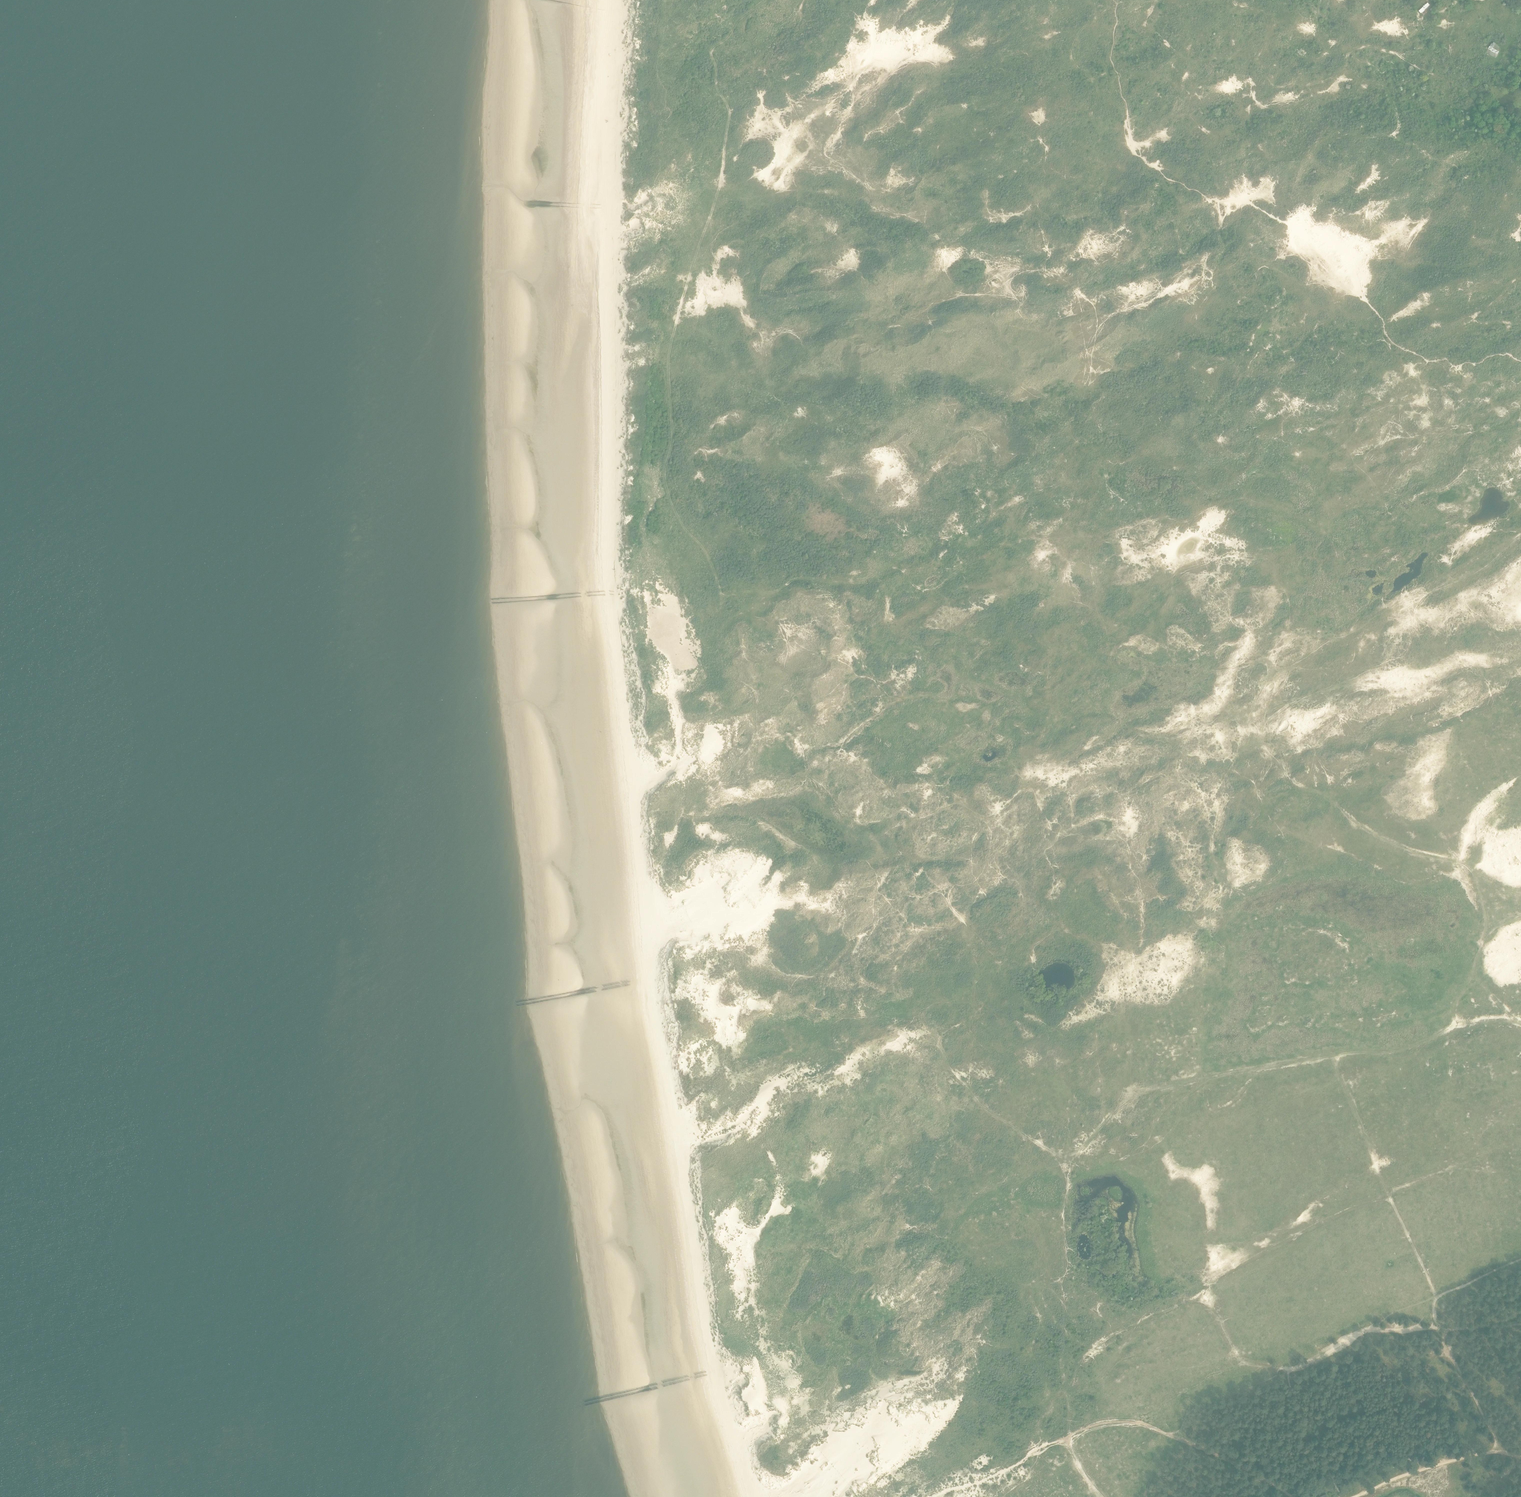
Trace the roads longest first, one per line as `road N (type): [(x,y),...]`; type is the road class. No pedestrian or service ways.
road 1 (track): [(1520,1456),(1458,1459),(1353,1496)]

